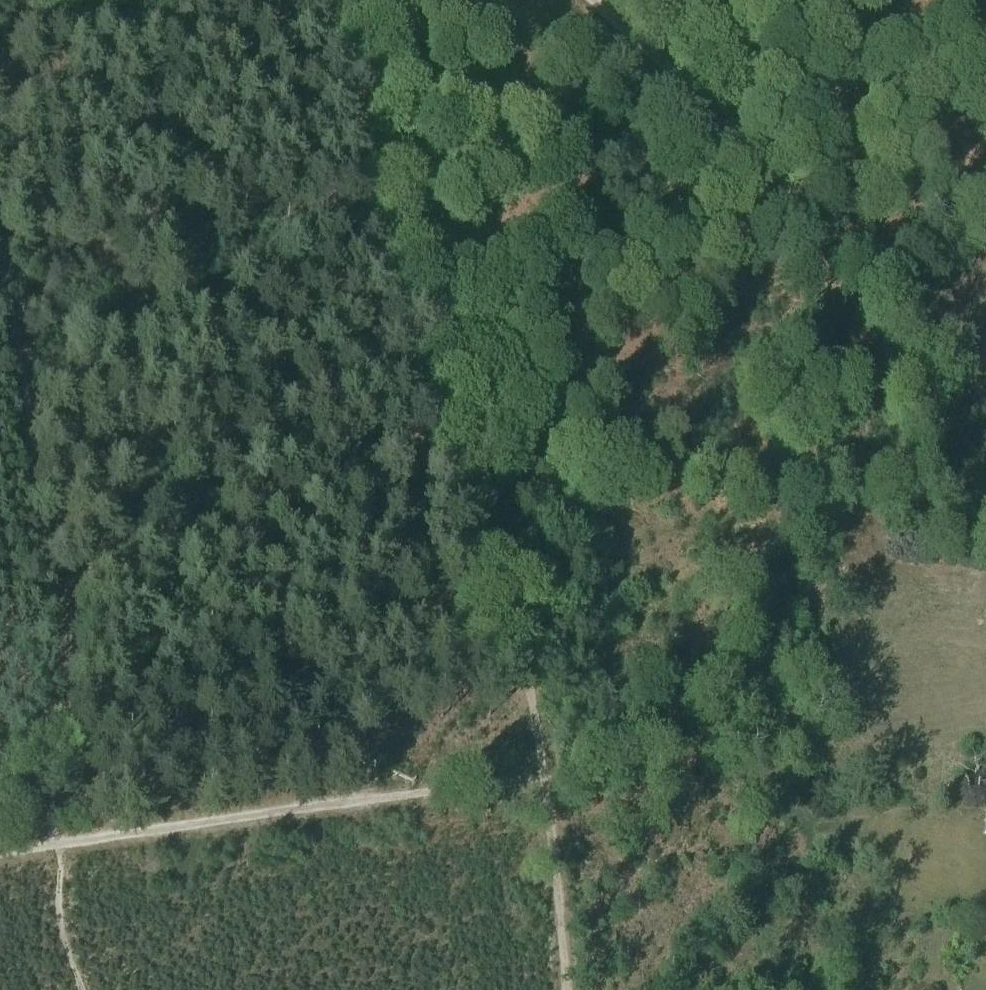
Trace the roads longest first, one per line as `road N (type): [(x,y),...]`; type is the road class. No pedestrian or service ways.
road 1 (track): [(341,0),(427,270),(521,617),(543,781)]
road 2 (track): [(598,0),(740,124),(905,307)]
road 3 (track): [(543,781),(562,989)]
road 4 (track): [(905,307),(985,396)]

